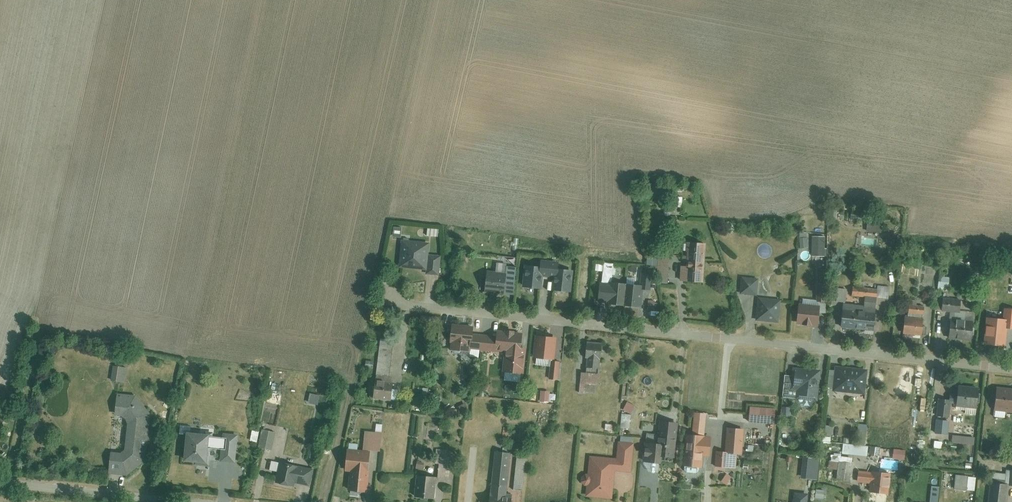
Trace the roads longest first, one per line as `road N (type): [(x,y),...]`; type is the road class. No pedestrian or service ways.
road 1 (residential): [(1011,369),(377,301)]
road 2 (unclassified): [(181,501),(0,483)]

